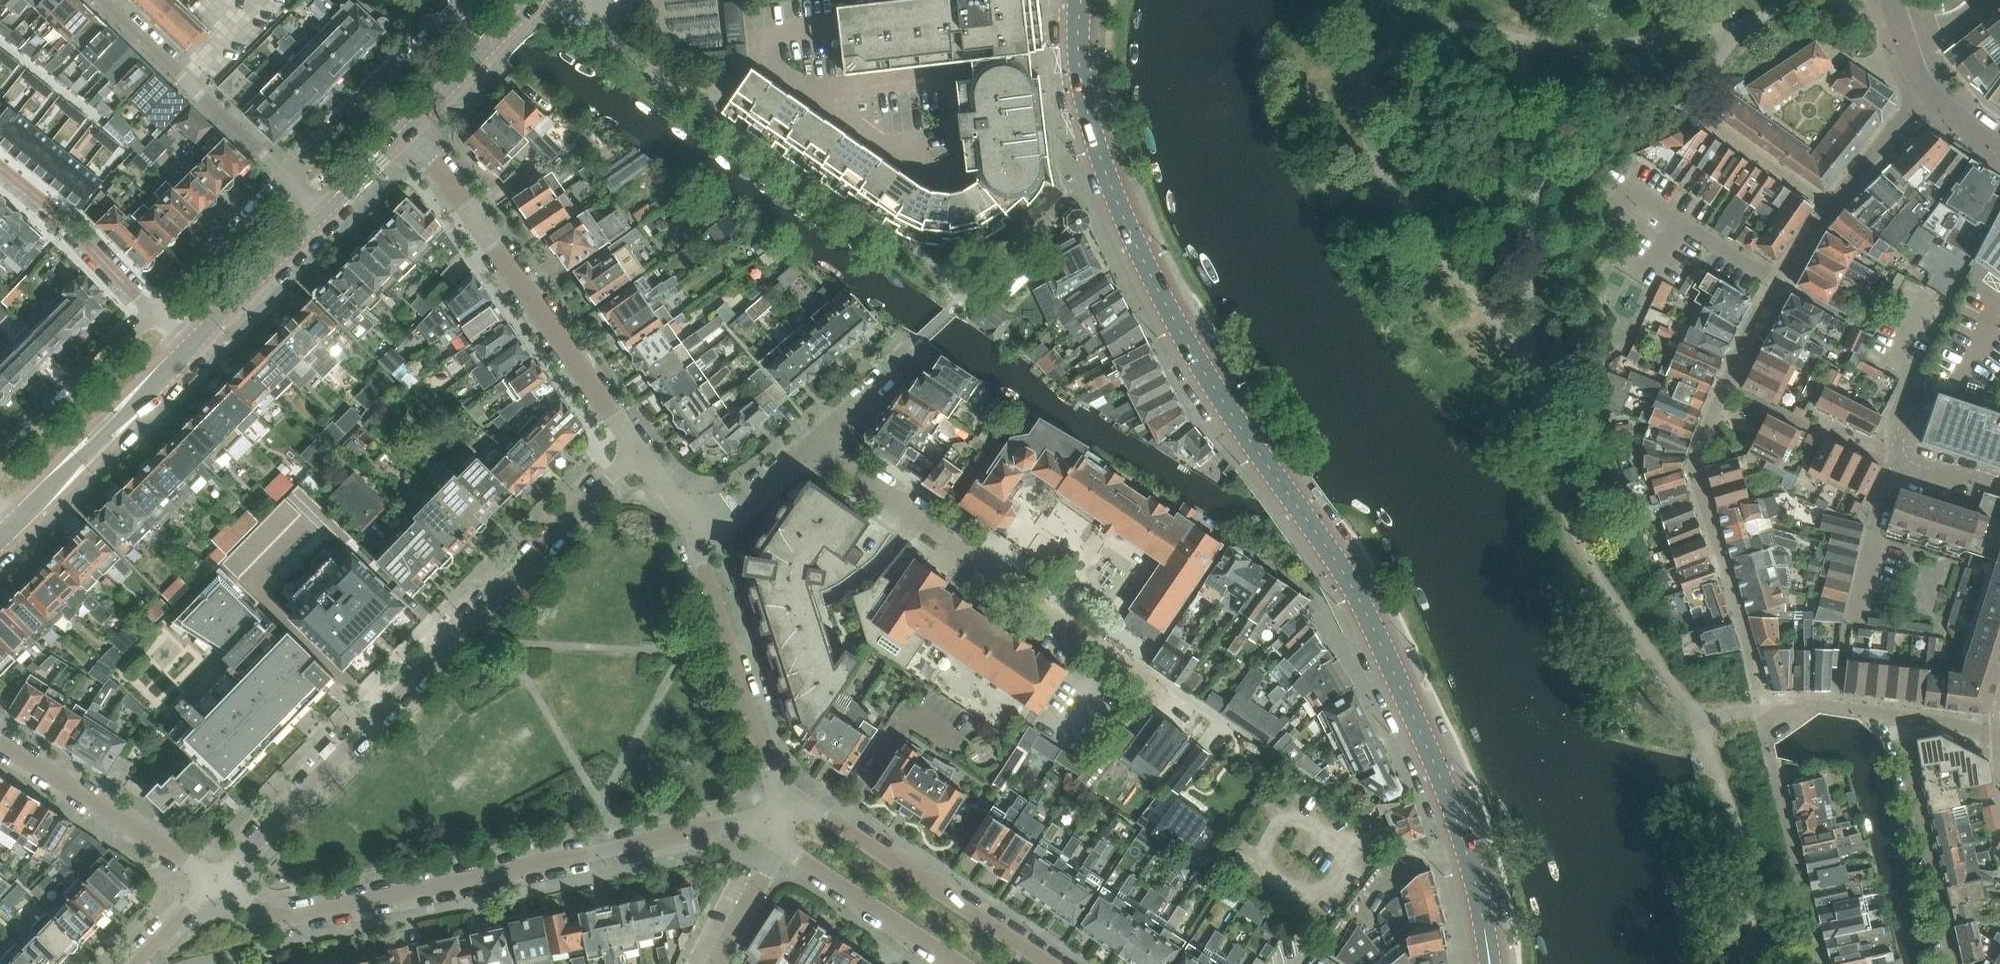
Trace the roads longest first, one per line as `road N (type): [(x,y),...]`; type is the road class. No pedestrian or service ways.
road 1 (secondary): [(1489,963),(1475,886),(1422,734),(1377,636),(1191,348),(1104,174),(1080,57),(1080,18)]
road 2 (residential): [(1759,708),(1699,487),(1699,456),(1777,282),(1830,204),(1925,98)]
road 3 (residential): [(634,449),(219,881)]
road 4 (residential): [(219,881),(282,915),(746,823)]
road 5 (residential): [(1174,697),(813,446)]
road 6 (residential): [(634,449),(413,129)]
road 7 (residential): [(1059,963),(776,786)]
road 8 (residential): [(776,786),(693,522)]
road 9 (residential): [(1999,486),(1894,463),(1857,616)]
road 10 (residential): [(219,881),(0,736)]
road 11 (residential): [(1820,963),(1759,708)]
road 12 (residential): [(1891,712),(1953,963)]
road 13 (tertiary): [(191,348),(10,529)]
road 14 (residential): [(101,0),(285,175)]
road 15 (residential): [(285,175),(462,0)]
road 16 (residential): [(778,845),(962,963)]
road 17 (residential): [(0,462),(153,307)]
road 18 (residential): [(153,307),(0,174)]
road 19 (tertiary): [(548,0),(413,129)]
road 20 (residential): [(153,307),(285,175)]
road 21 (tertiary): [(322,216),(191,348)]
road 22 (residential): [(813,446),(923,337)]
road 23 (residential): [(693,522),(728,511),(813,446)]
road 24 (residential): [(1891,712),(1759,708)]
road 25 (tertiary): [(413,129),(322,216)]

